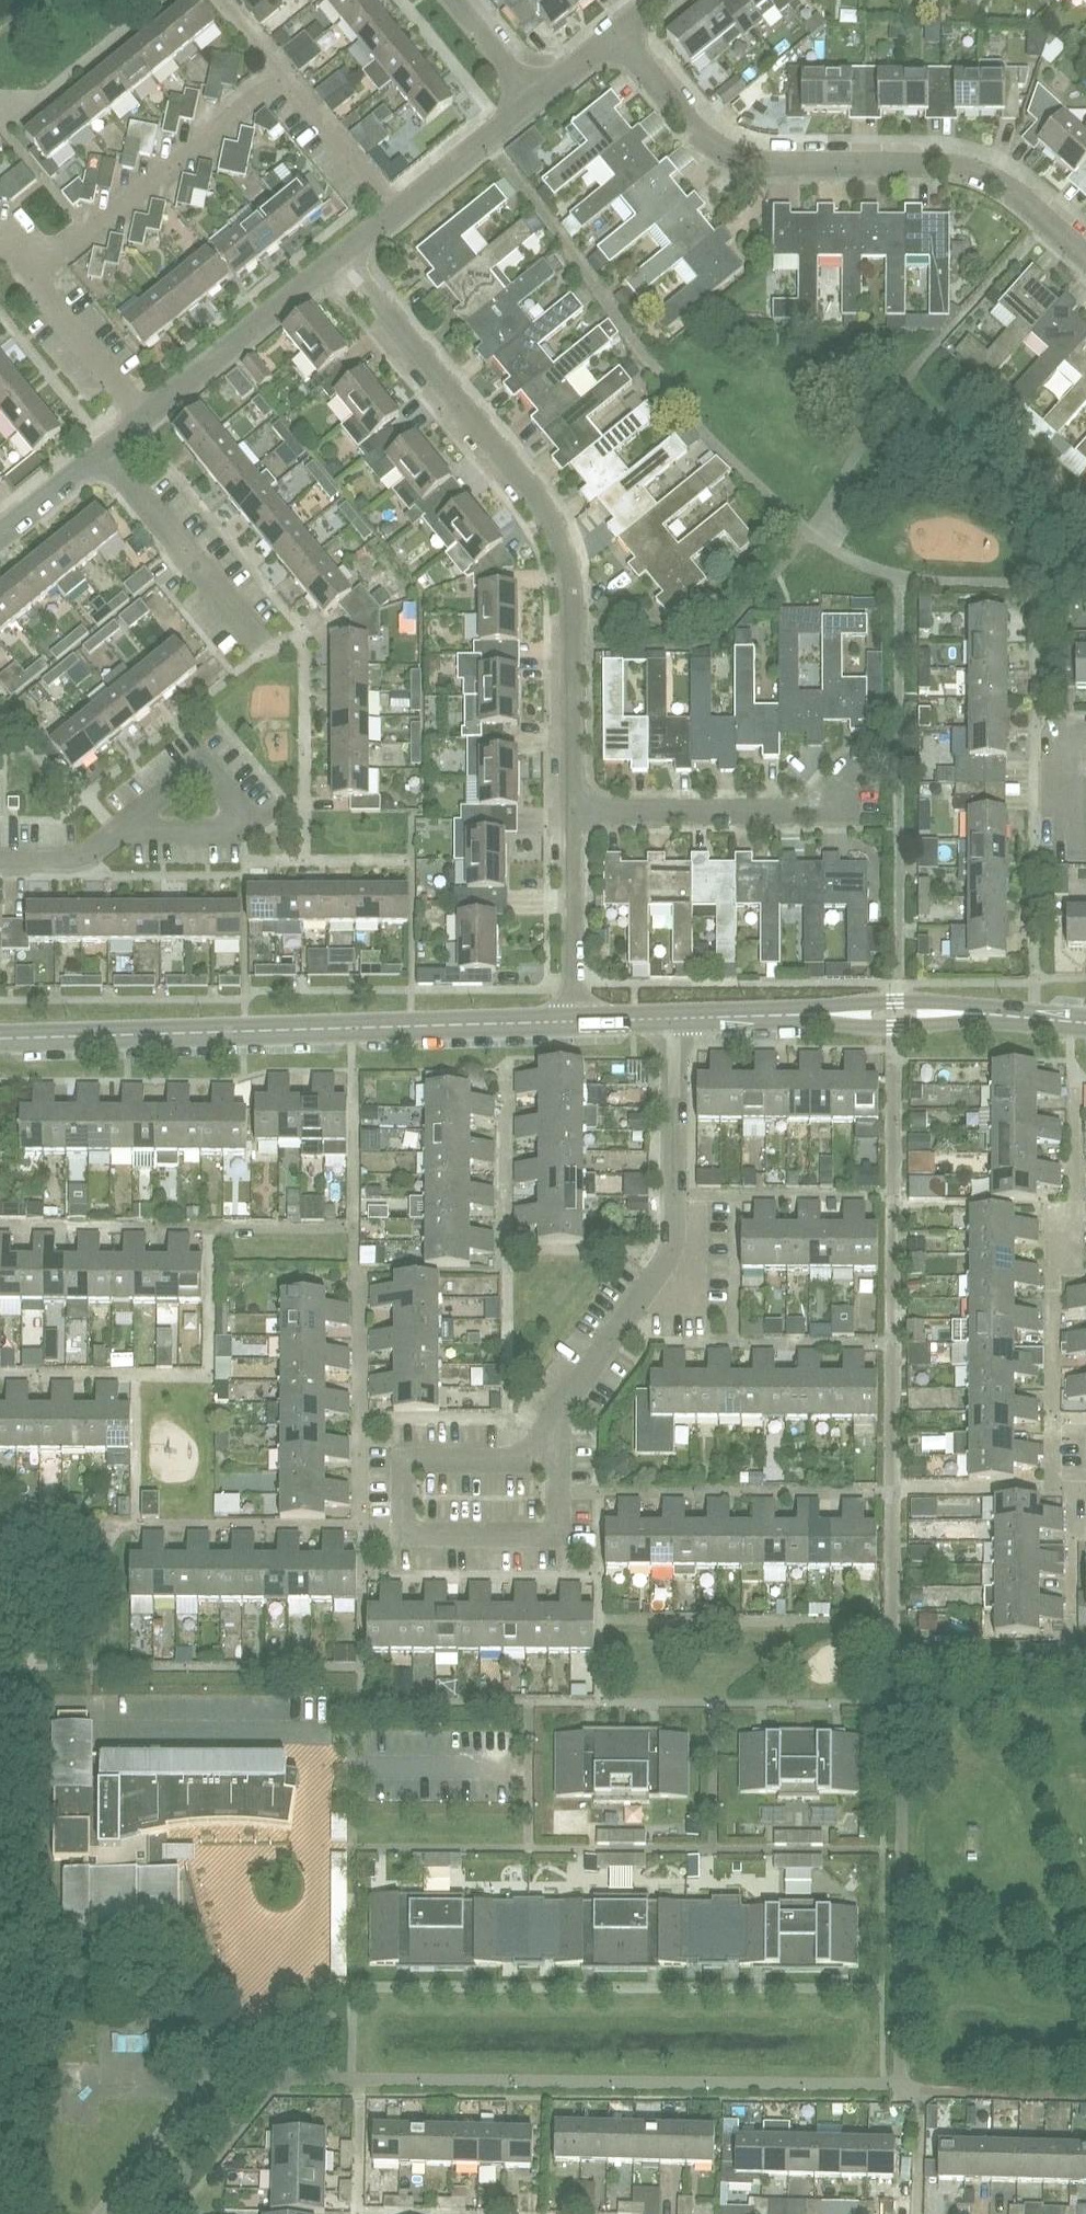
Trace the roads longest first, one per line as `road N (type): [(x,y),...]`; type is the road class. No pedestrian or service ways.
road 1 (residential): [(573,1017),(572,611),(562,544),(529,485),(342,257)]
road 2 (tertiary): [(0,1041),(573,1017)]
road 3 (residential): [(614,34),(692,129),(728,153),(768,165),(955,167),(1002,184),(1085,257)]
road 4 (residential): [(557,1442),(557,1415),(676,1240),(678,1010)]
road 5 (tertiary): [(1085,1019),(678,1010)]
road 6 (residential): [(26,252),(84,235),(281,72)]
road 7 (residential): [(125,826),(201,762),(249,819),(235,831),(143,830)]
road 8 (residential): [(557,1442),(557,1534),(530,1550),(418,1547),(397,1523)]
road 9 (residential): [(266,649),(102,453)]
road 10 (residential): [(145,417),(342,257)]
road 11 (residential): [(397,1523),(397,1474),(408,1454),(521,1452),(557,1442)]
road 12 (residential): [(145,417),(33,282),(26,252)]
road 13 (residential): [(281,72),(398,211)]
road 14 (residential): [(398,211),(534,99)]
road 15 (residential): [(0,860),(79,859),(125,826)]
road 16 (residential): [(0,535),(102,453)]
road 17 (residential): [(534,99),(452,0)]
road 18 (residential): [(1065,847),(1065,759),(1068,742),(1085,729)]

